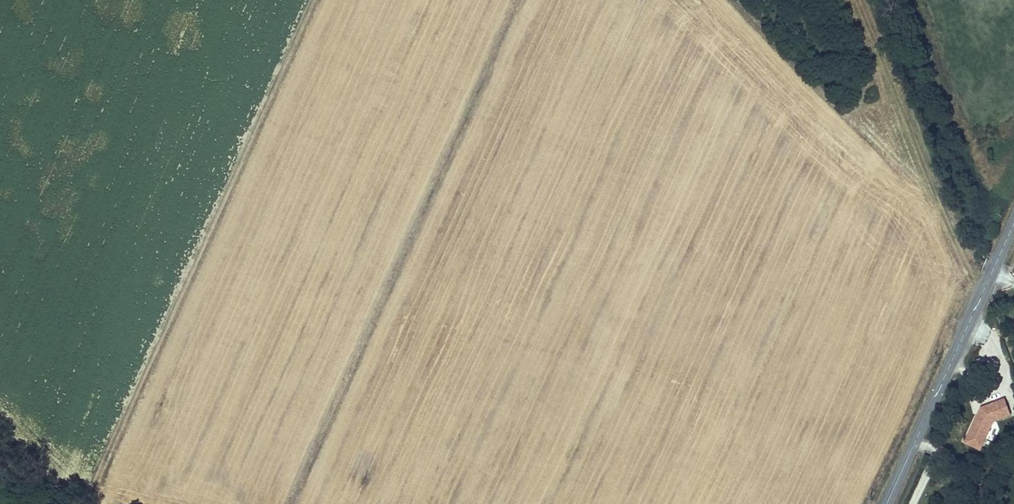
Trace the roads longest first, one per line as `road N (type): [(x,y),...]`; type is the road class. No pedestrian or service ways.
road 1 (tertiary): [(1013,223),(885,503)]

